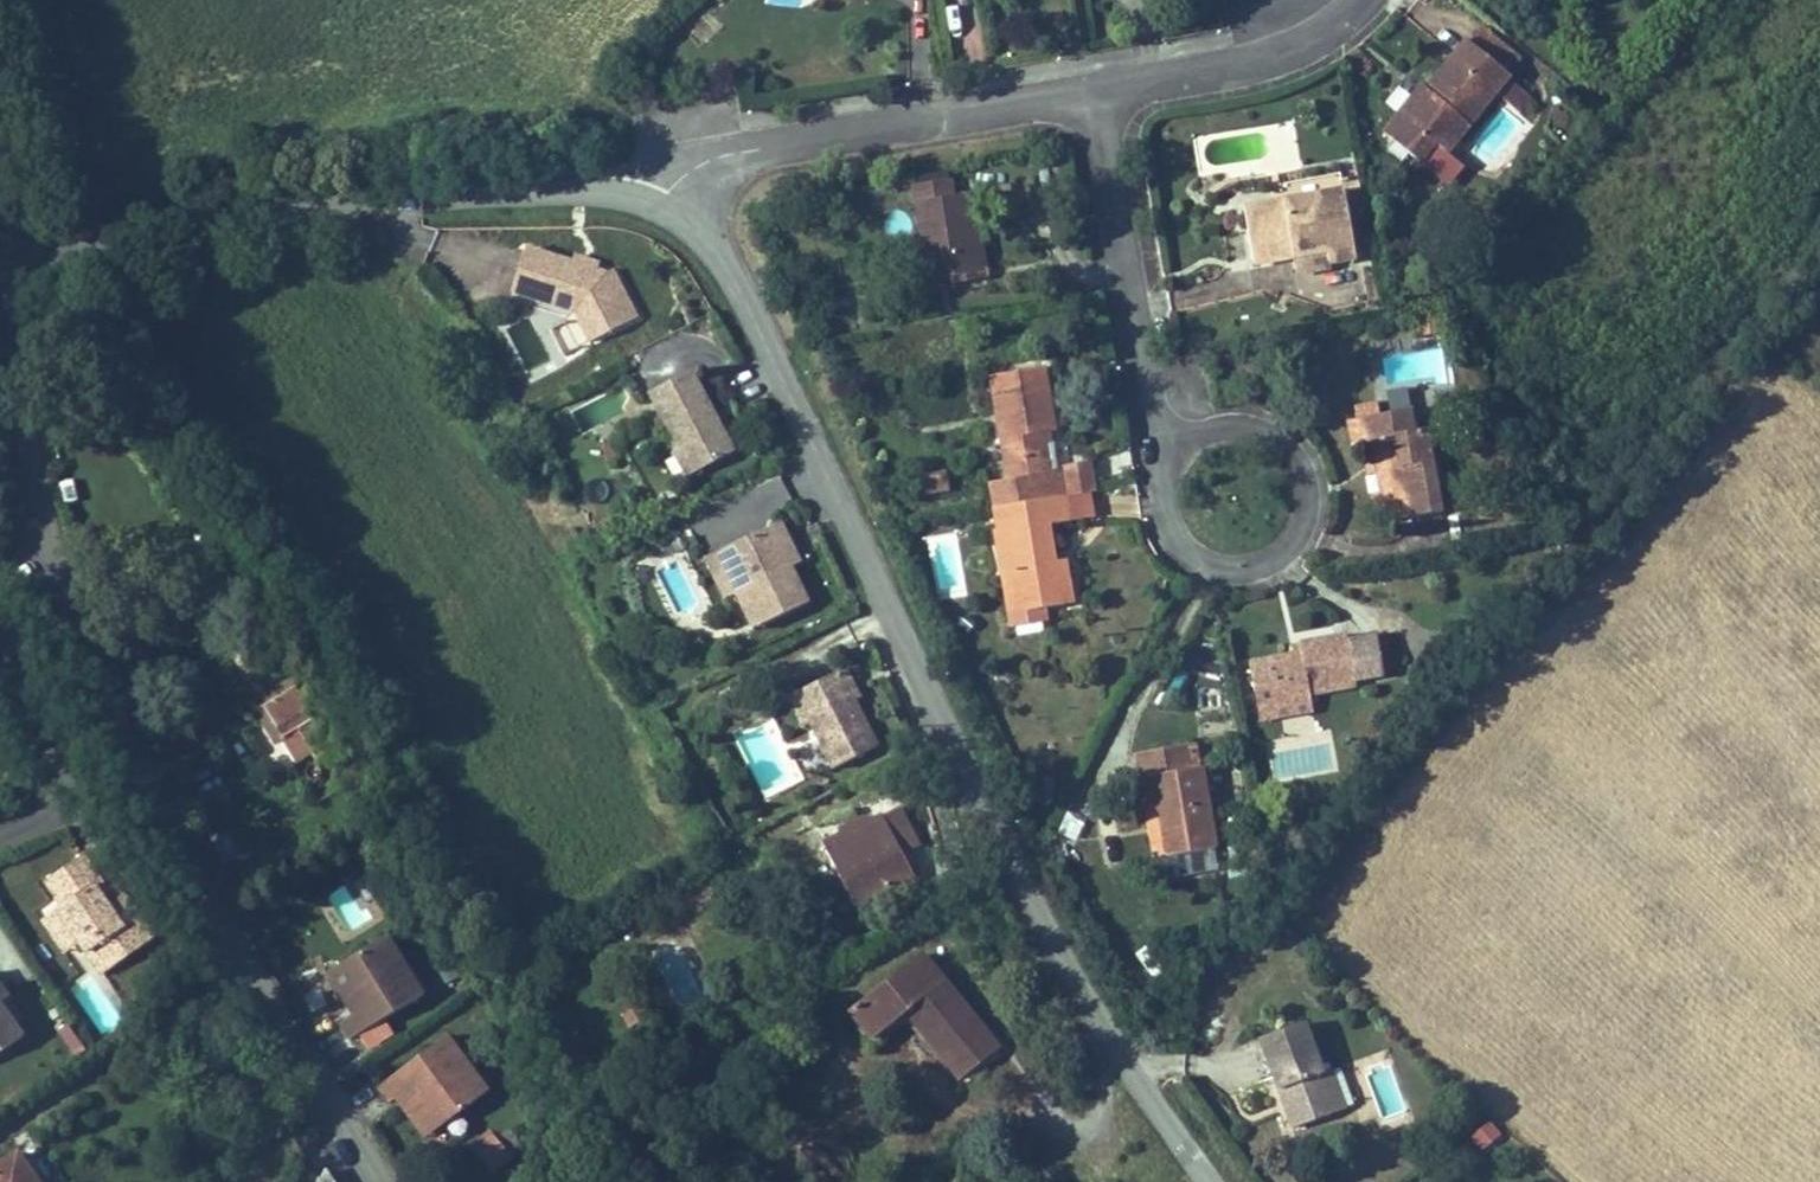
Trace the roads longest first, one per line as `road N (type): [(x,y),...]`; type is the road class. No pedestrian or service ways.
road 1 (residential): [(655,204),(702,233),(966,772),(1110,1041)]
road 2 (unclassified): [(44,531),(143,796),(380,1181)]
road 3 (residential): [(0,253),(98,234),(598,189),(655,204)]
road 4 (residential): [(655,204),(710,158),(1098,94)]
road 5 (residential): [(1098,94),(1153,416),(1174,450)]
road 6 (residential): [(1207,568),(1254,569),(1293,542),(1304,519),(1302,469),(1268,431),(1243,423),(1193,434),(1174,450)]
road 7 (residential): [(1098,94),(1298,48),(1352,20),(1367,0)]
road 8 (unclassified): [(0,836),(56,811),(68,800),(71,779),(0,617)]
road 9 (unclassified): [(0,340),(44,531)]
road 10 (unclassified): [(1110,1041),(1210,1181)]
road 11 (residential): [(1174,450),(1162,471),(1160,518),(1186,557),(1207,568)]

